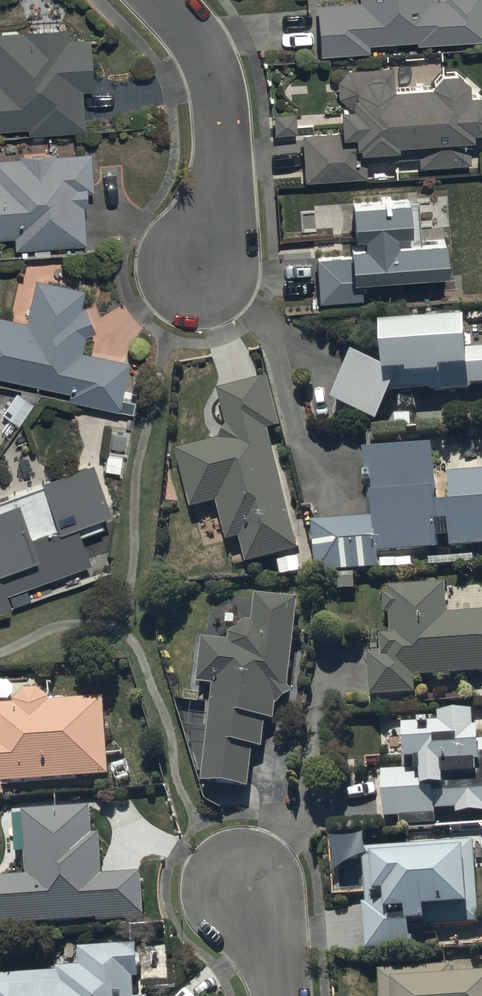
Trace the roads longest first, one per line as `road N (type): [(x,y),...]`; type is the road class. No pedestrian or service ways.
road 1 (residential): [(161,0),(193,34),(218,98),(220,187),(201,268)]

